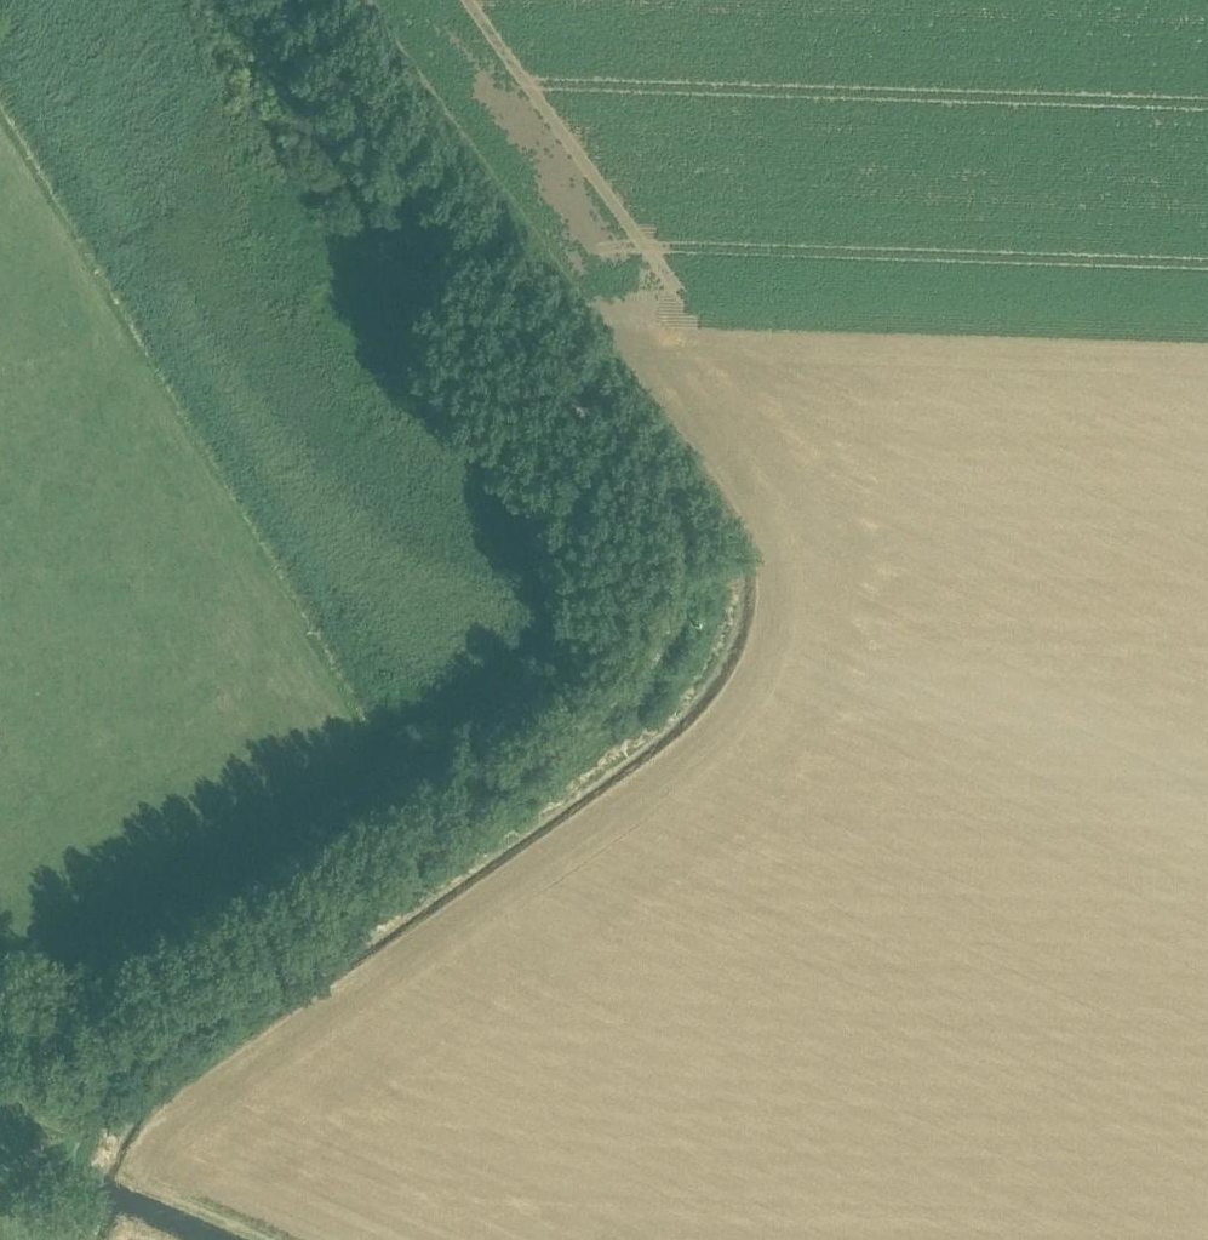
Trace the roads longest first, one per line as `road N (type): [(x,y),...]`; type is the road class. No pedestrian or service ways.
road 1 (track): [(0,1116),(11,1089),(60,1045),(210,960),(625,694),(661,648),(682,582),(671,527),(302,0)]

